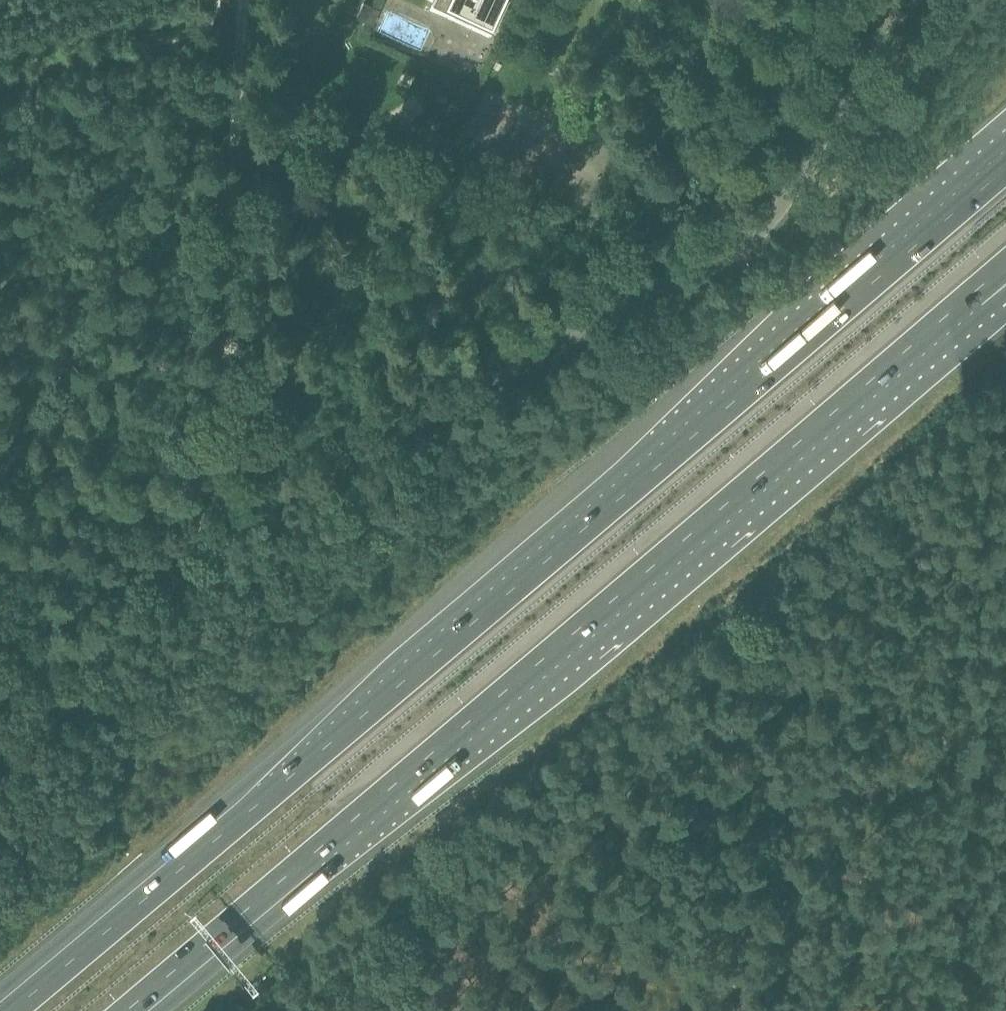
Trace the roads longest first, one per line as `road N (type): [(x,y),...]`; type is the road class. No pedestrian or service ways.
road 1 (motorway): [(1005,157),(0,1010)]
road 2 (motorway): [(134,1010),(1005,272)]
road 3 (unclassified): [(0,637),(715,254),(772,202),(888,0)]
road 4 (track): [(236,512),(246,0)]
road 5 (track): [(0,85),(244,20)]

